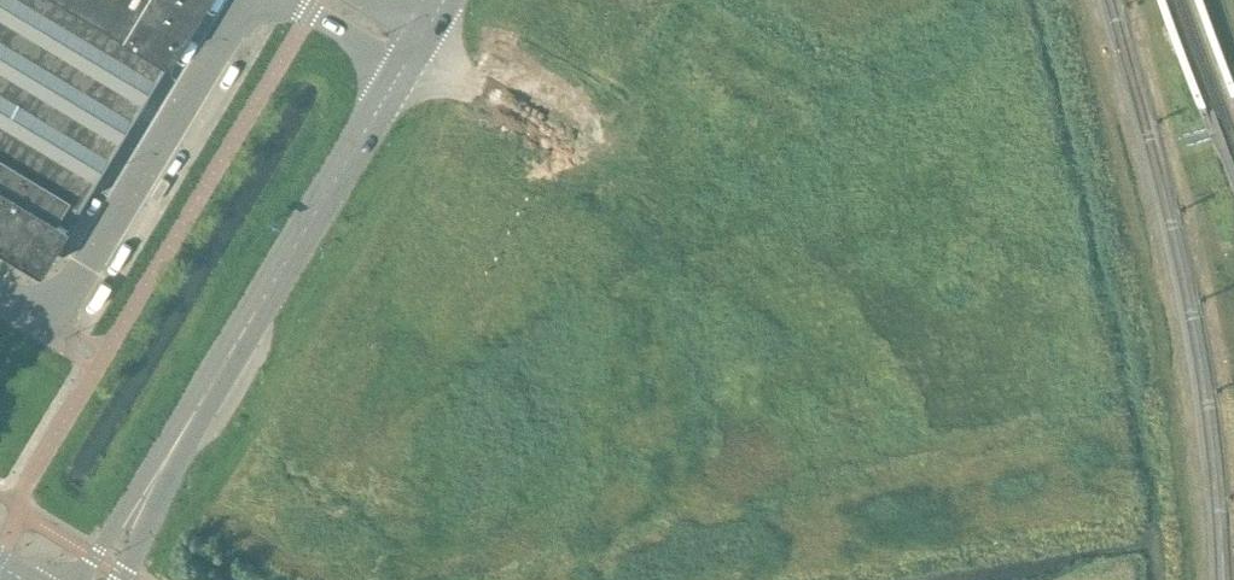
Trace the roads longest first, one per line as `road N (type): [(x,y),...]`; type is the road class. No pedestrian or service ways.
road 1 (tertiary): [(398,71),(94,579)]
road 2 (unclassified): [(245,0),(73,289),(43,312),(0,300)]
road 3 (track): [(1178,142),(1233,286)]
road 4 (unclassified): [(408,53),(540,120)]
road 5 (unclassified): [(290,0),(398,71)]

